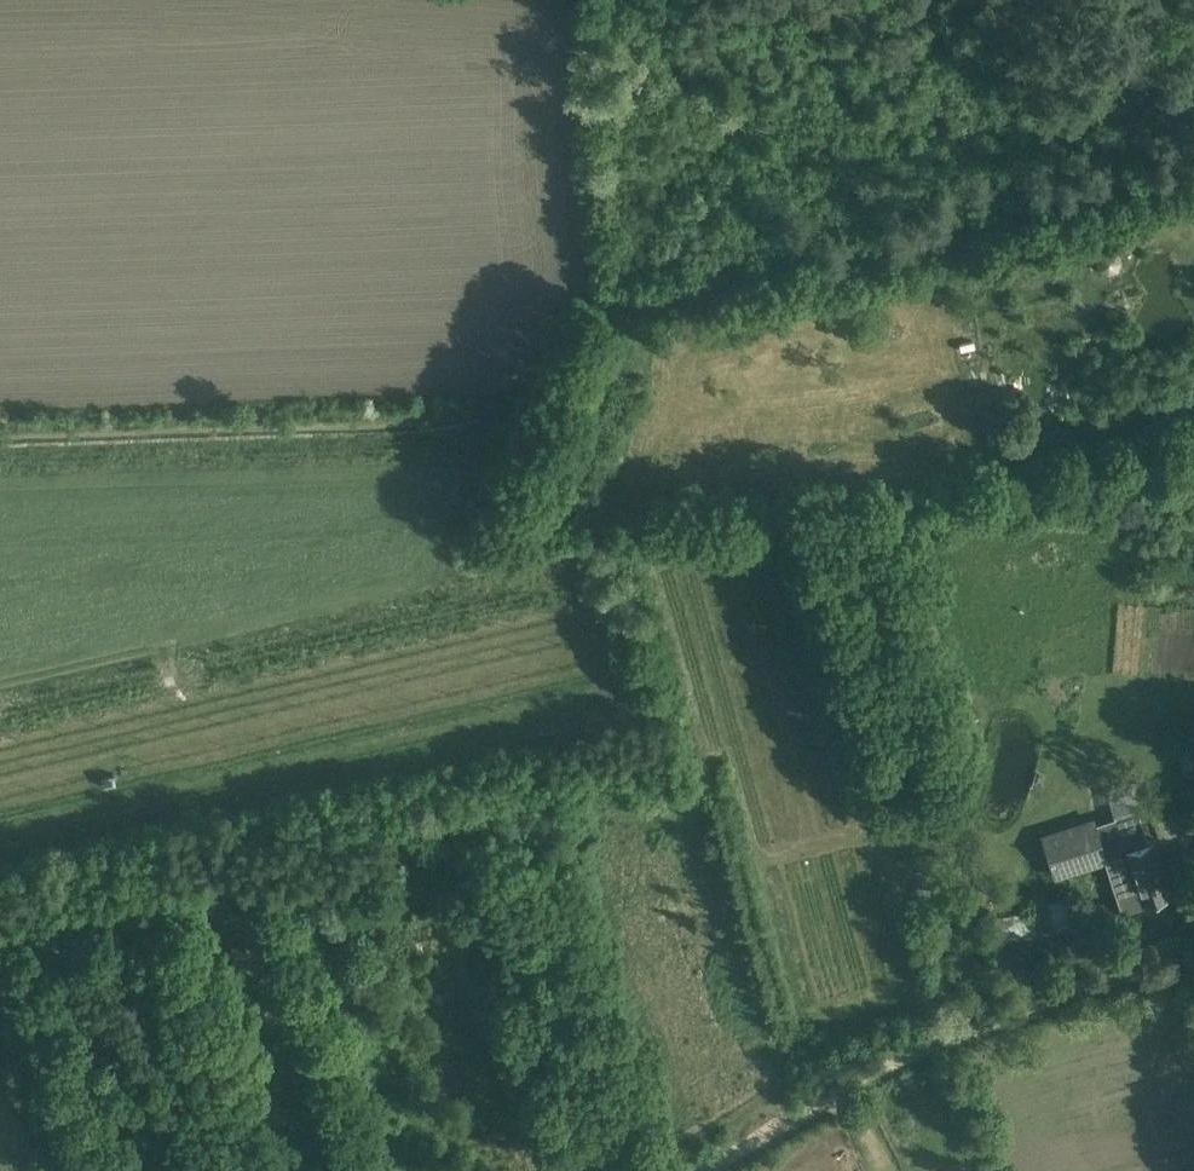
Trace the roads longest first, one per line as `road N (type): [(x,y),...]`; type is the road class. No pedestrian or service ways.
road 1 (track): [(709,1170),(896,1062),(1193,958)]

